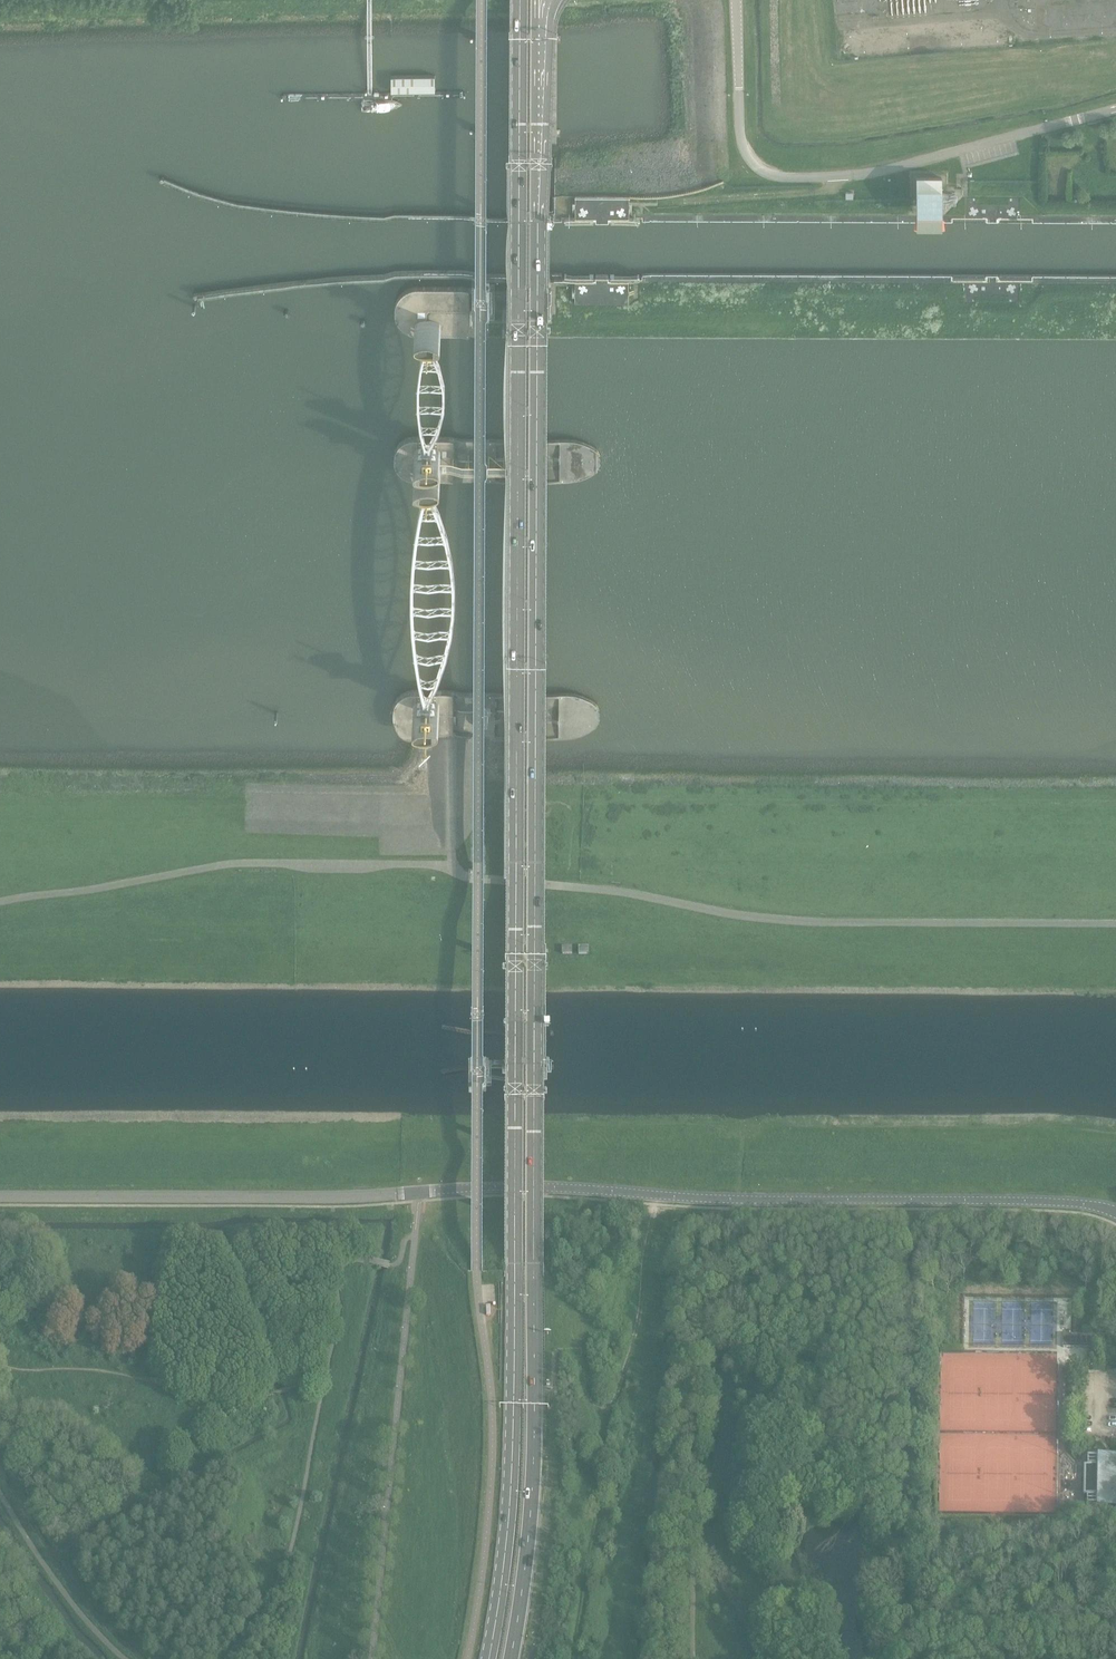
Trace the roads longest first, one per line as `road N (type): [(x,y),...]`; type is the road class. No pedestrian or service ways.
road 1 (primary): [(519,0),(514,1379),(509,1509),(489,1658)]
road 2 (primary): [(511,1658),(530,1515),(536,1375),(539,19)]
road 3 (unclassified): [(0,1194),(339,1196),(479,1188),(736,1199),(1060,1199),(1115,1212)]
road 4 (unclassified): [(739,93),(741,141),(753,163),(802,176),(889,168),(1115,108)]

